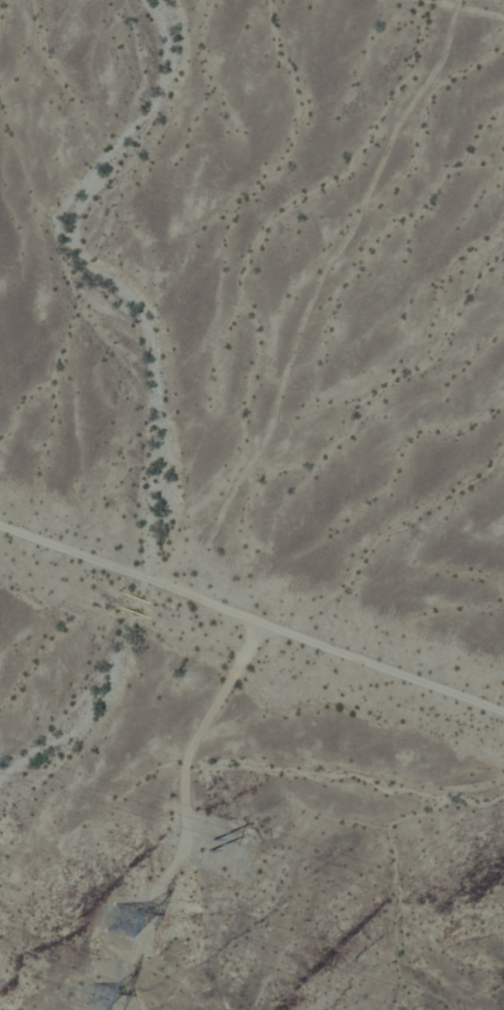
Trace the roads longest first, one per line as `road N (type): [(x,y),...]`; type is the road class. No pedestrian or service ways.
road 1 (track): [(0,525),(503,711)]

